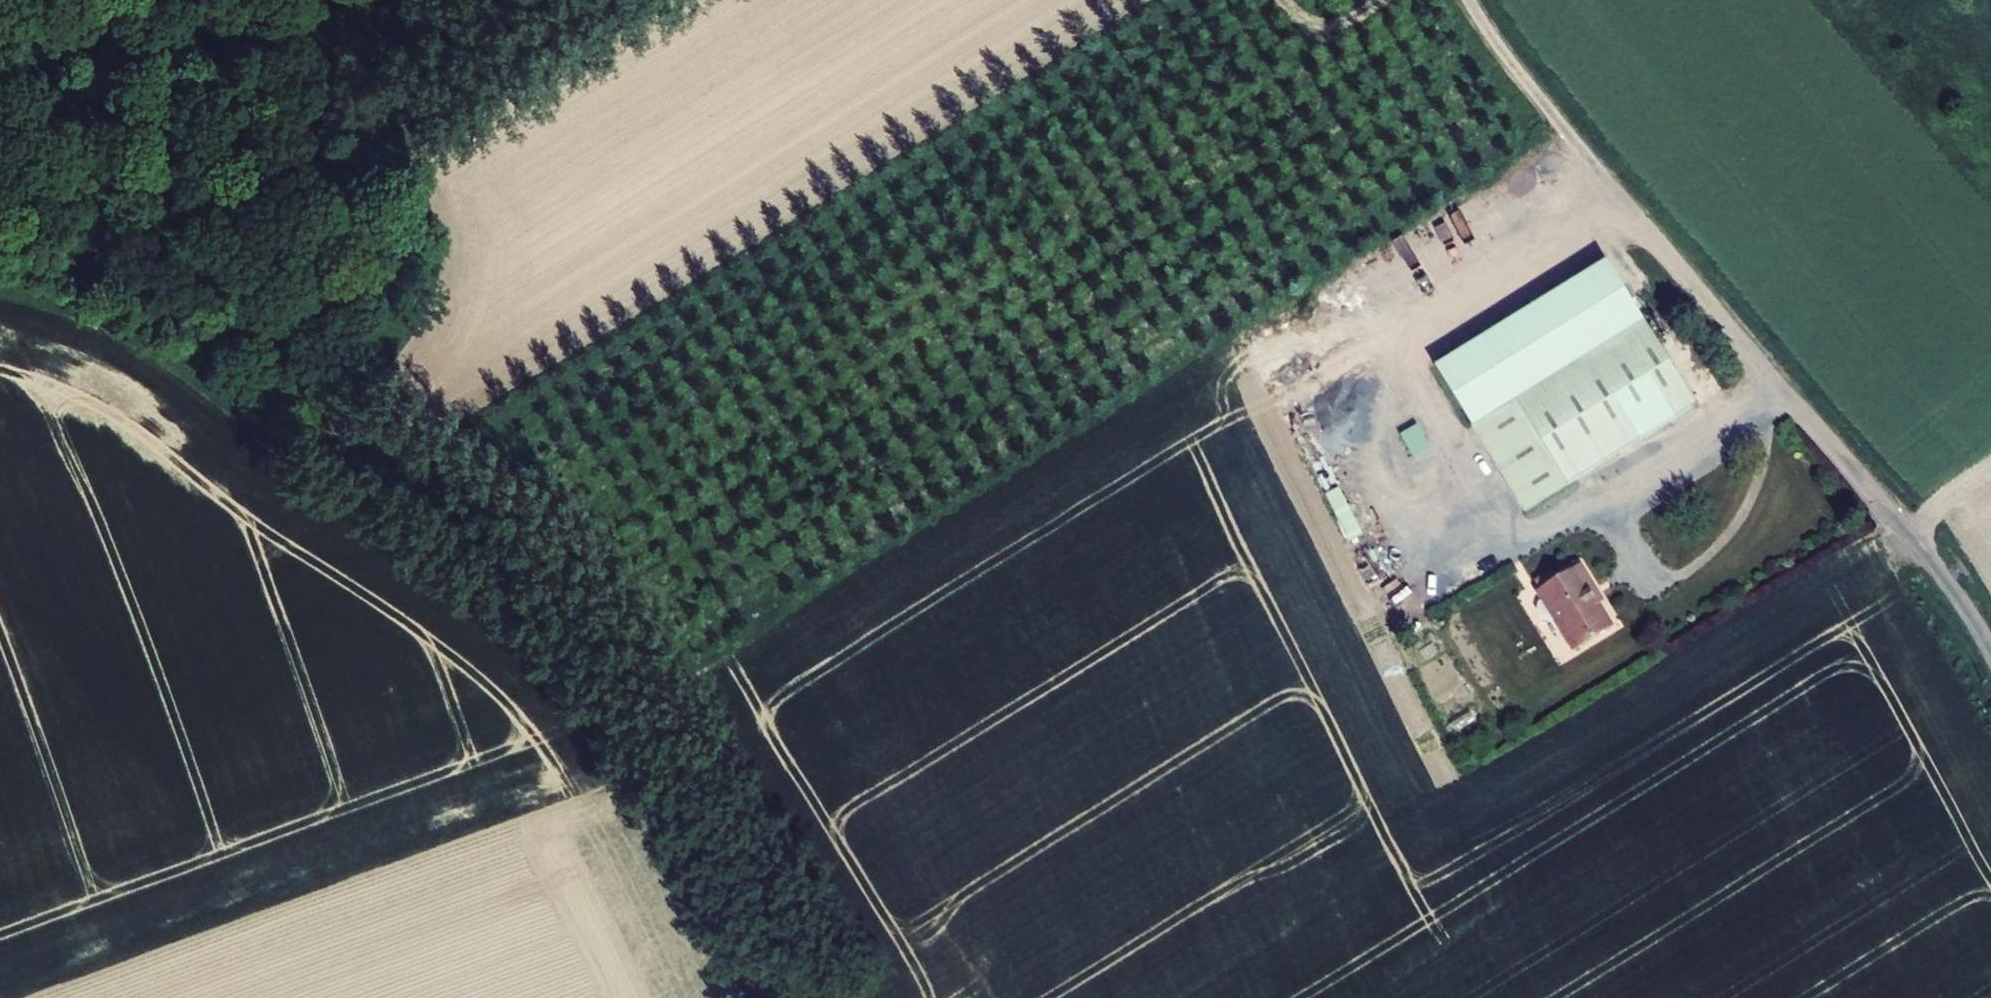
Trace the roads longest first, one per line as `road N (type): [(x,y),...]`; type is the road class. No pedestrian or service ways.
road 1 (track): [(1476,0),(1746,348)]
road 2 (residential): [(1746,348),(1931,557),(1990,652)]

